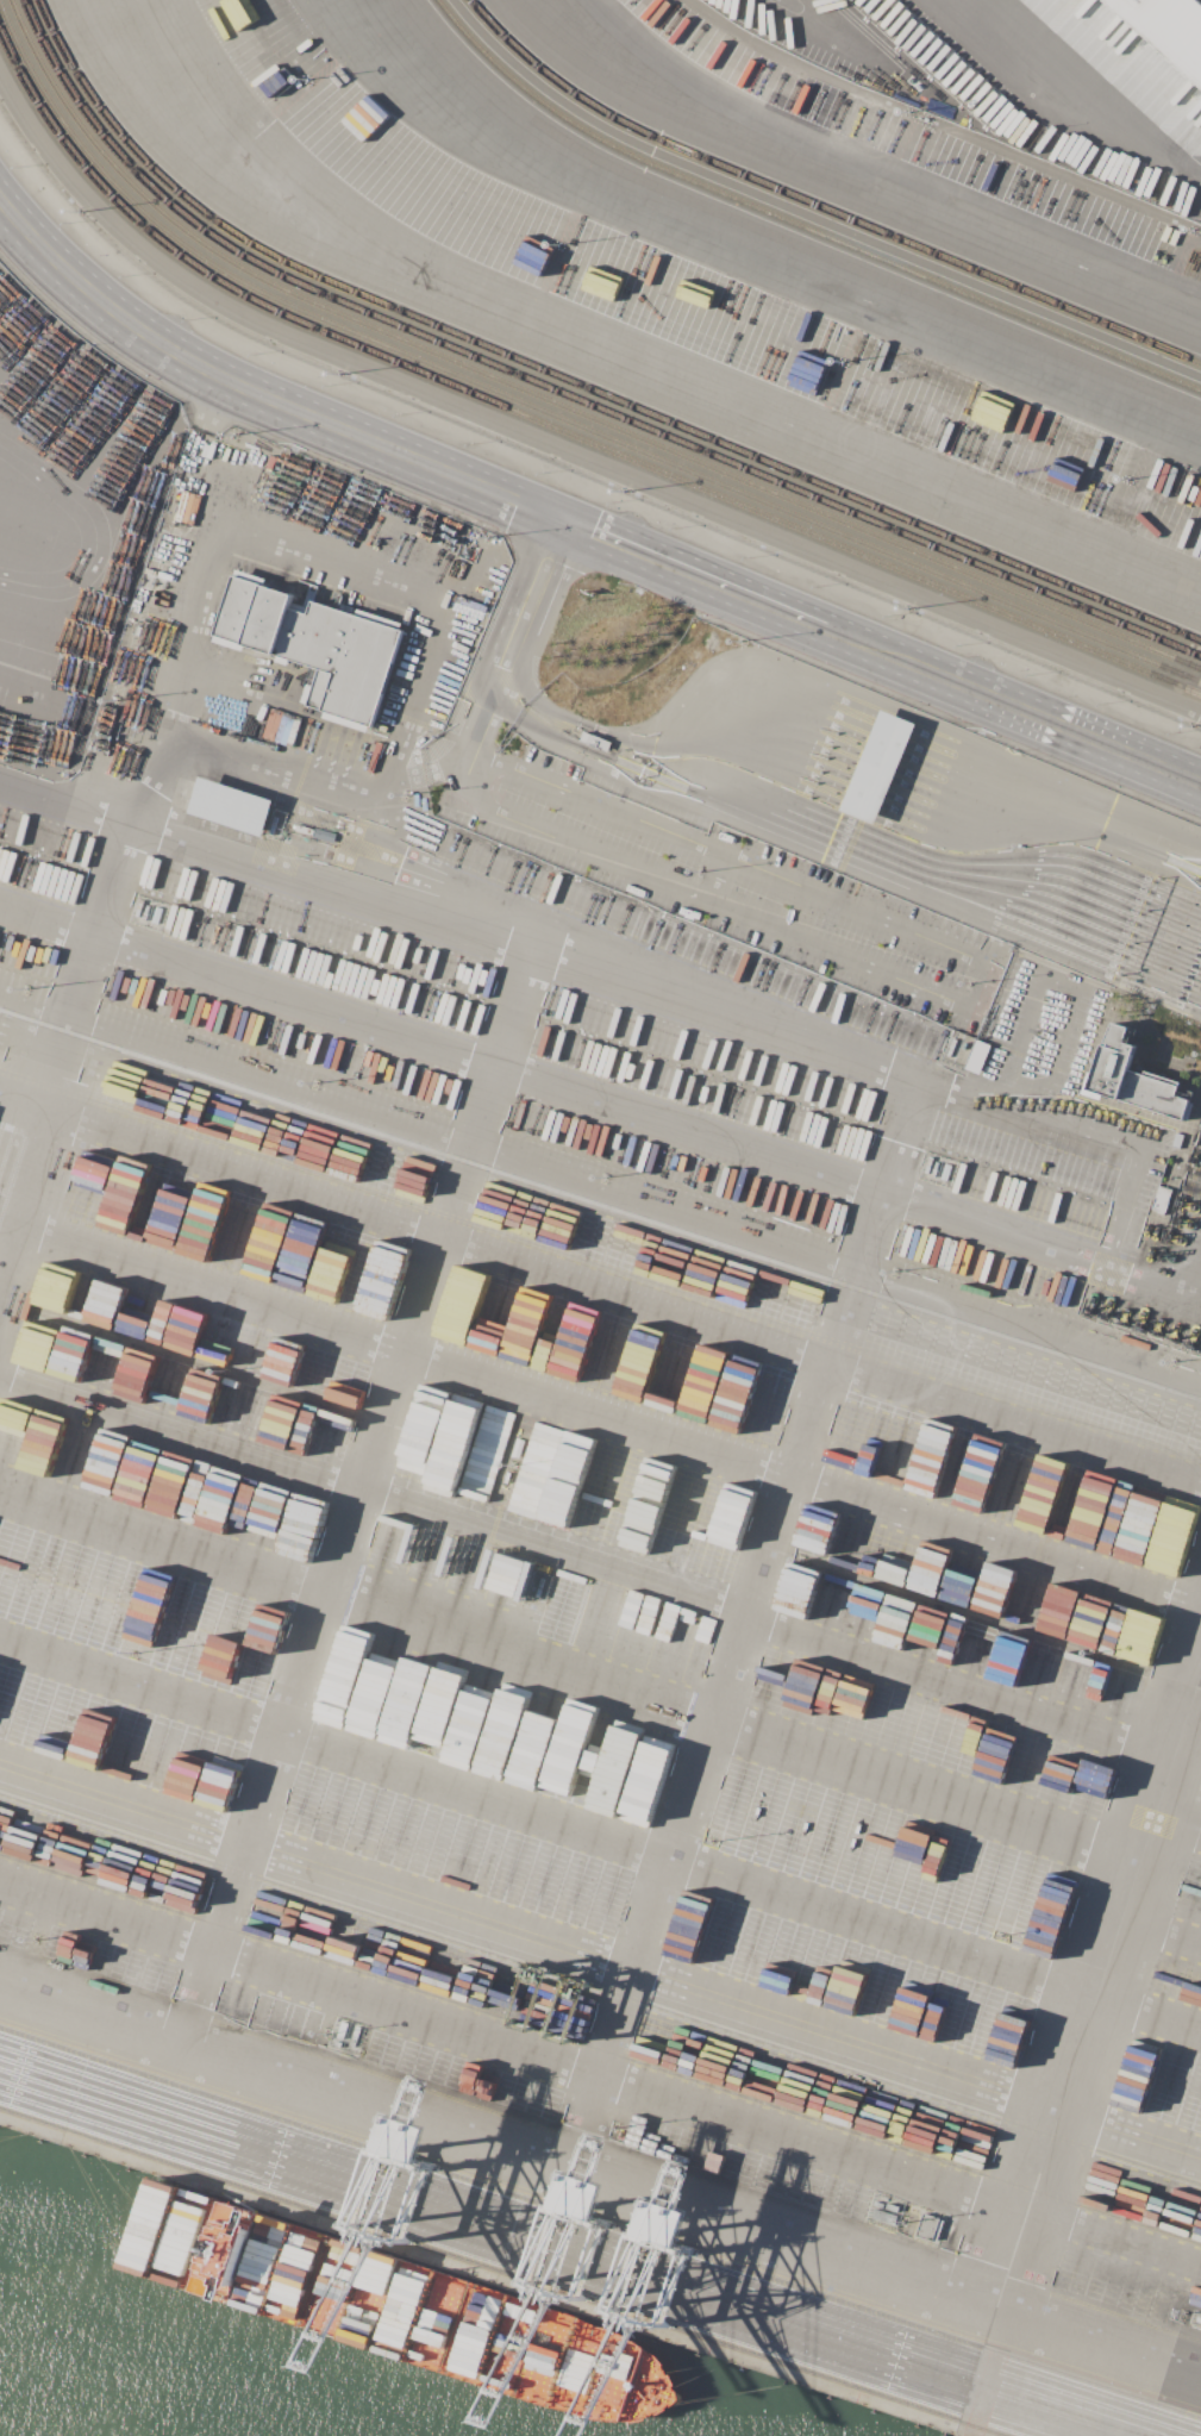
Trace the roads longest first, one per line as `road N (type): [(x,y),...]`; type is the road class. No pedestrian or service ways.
road 1 (secondary): [(569,523),(273,401),(176,352),(52,257),(0,196)]
road 2 (secondary): [(1200,783),(876,649)]
road 3 (secondary): [(876,649),(569,523)]

